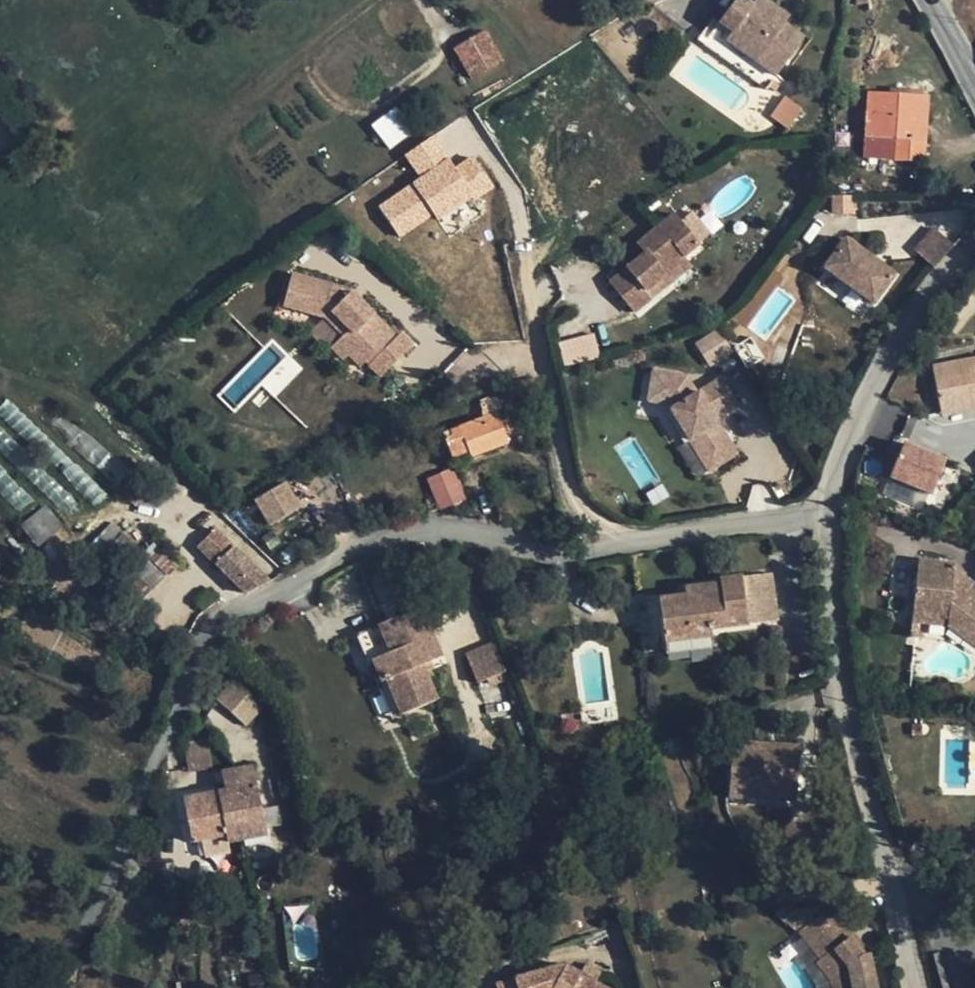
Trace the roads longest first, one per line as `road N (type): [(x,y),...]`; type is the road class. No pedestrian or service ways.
road 1 (residential): [(47,987),(192,659),(229,617),(393,531),(482,529),(563,554),(839,508)]
road 2 (unclassified): [(917,987),(888,870),(839,508)]
road 3 (unclassified): [(839,508),(875,388),(929,294),(974,249)]

